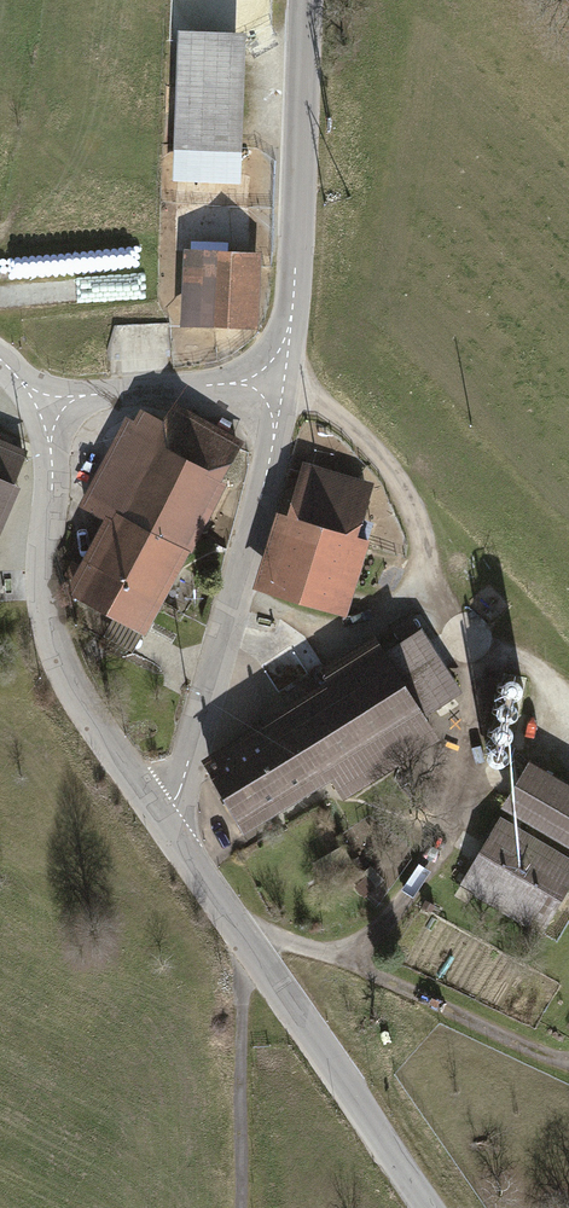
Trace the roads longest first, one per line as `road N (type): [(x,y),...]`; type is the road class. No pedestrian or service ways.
road 1 (tertiary): [(429,1207),(159,820)]
road 2 (tertiary): [(159,820),(186,767),(274,452),(275,381)]
road 3 (tertiary): [(47,403),(52,474),(41,589),(55,661),(159,820)]
road 4 (tertiary): [(275,381),(294,282),(304,0)]
road 5 (track): [(252,950),(241,1207)]
road 6 (tertiary): [(275,381),(47,403)]

